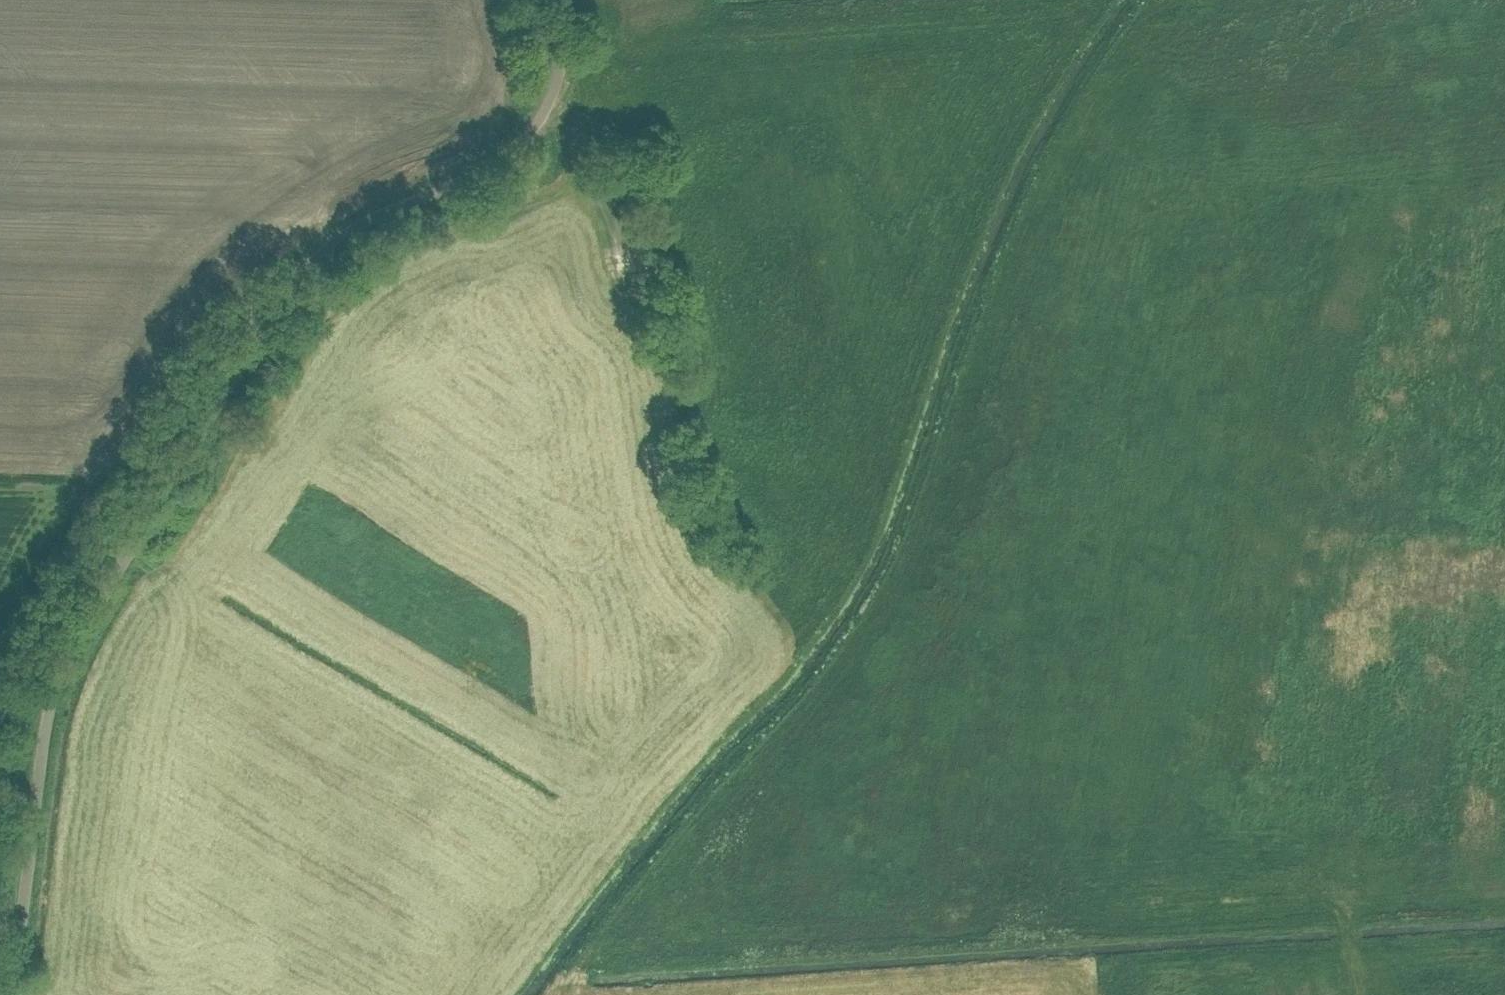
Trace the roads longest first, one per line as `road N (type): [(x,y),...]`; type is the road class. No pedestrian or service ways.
road 1 (unclassified): [(11,994),(46,724),(74,640),(259,331),(313,258),(351,228),(506,155),(544,112),(560,62),(558,0)]

